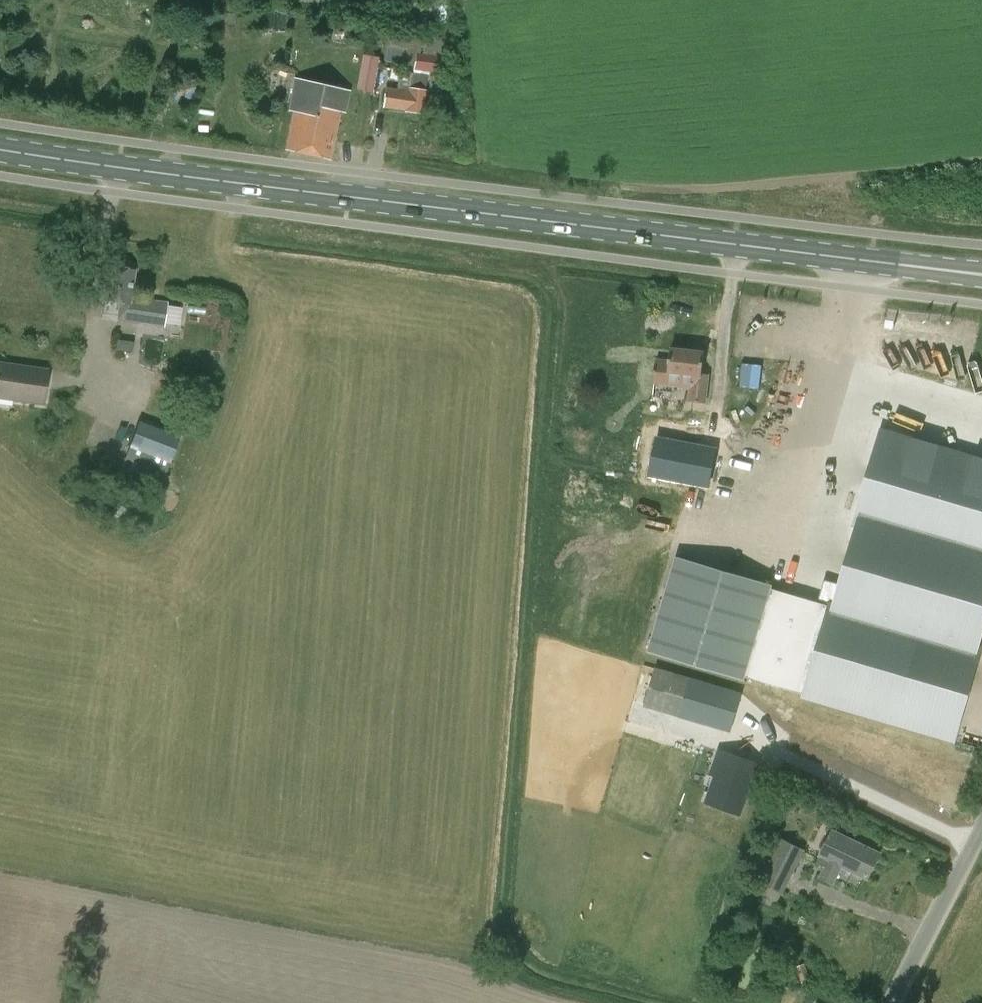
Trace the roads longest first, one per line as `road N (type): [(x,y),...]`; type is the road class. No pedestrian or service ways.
road 1 (primary): [(981,273),(0,149)]
road 2 (unclassified): [(895,1002),(981,832)]

